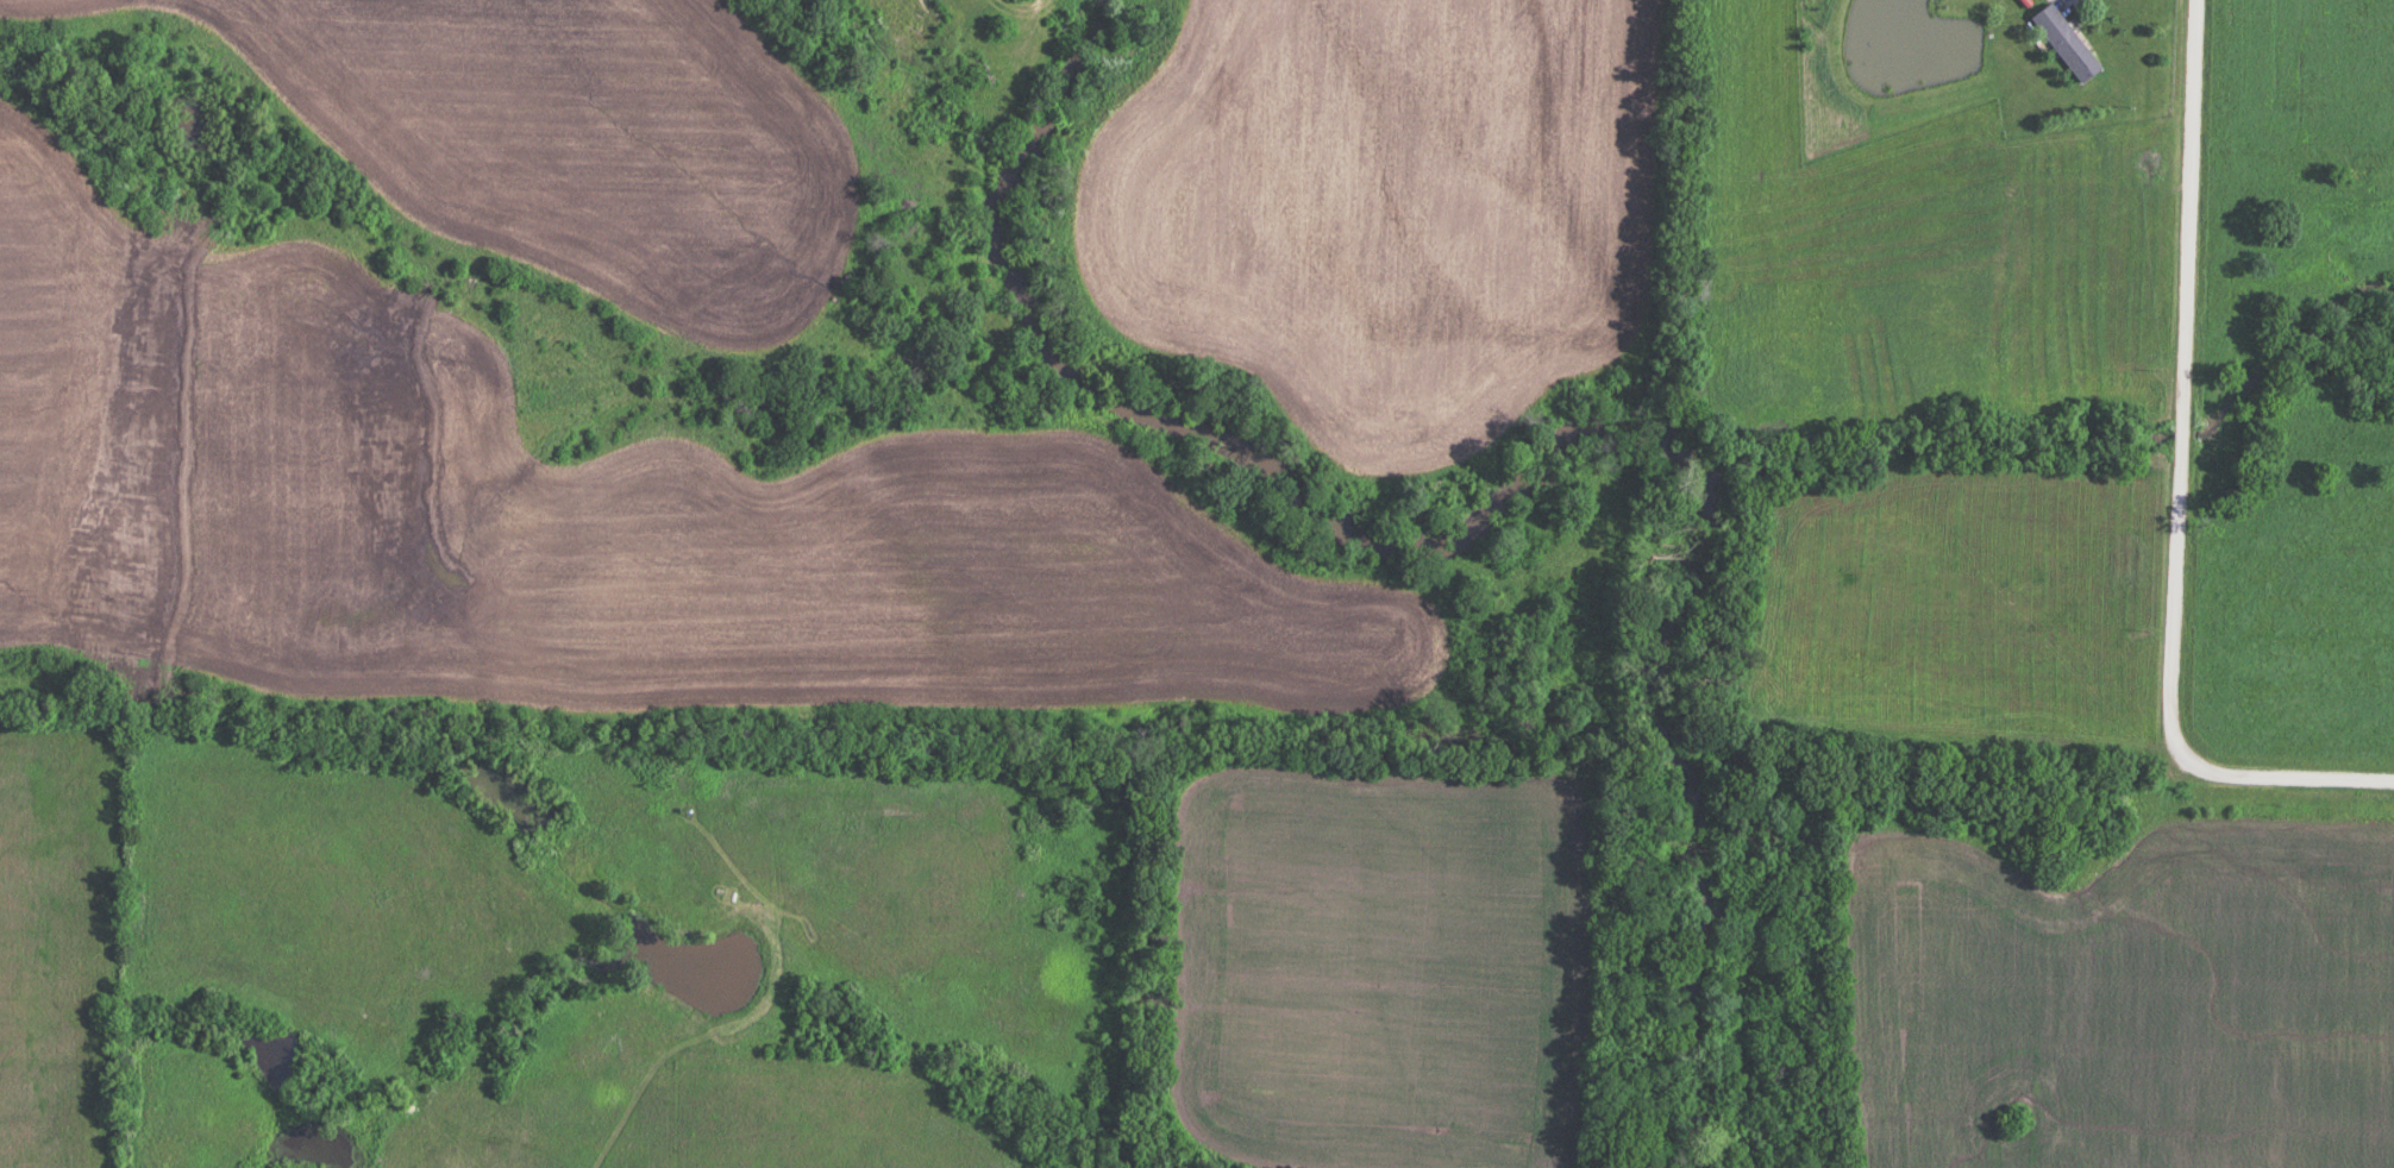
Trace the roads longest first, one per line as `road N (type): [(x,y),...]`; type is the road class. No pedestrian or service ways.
road 1 (residential): [(2393,782),(2225,774),(2180,745),(2201,0)]

